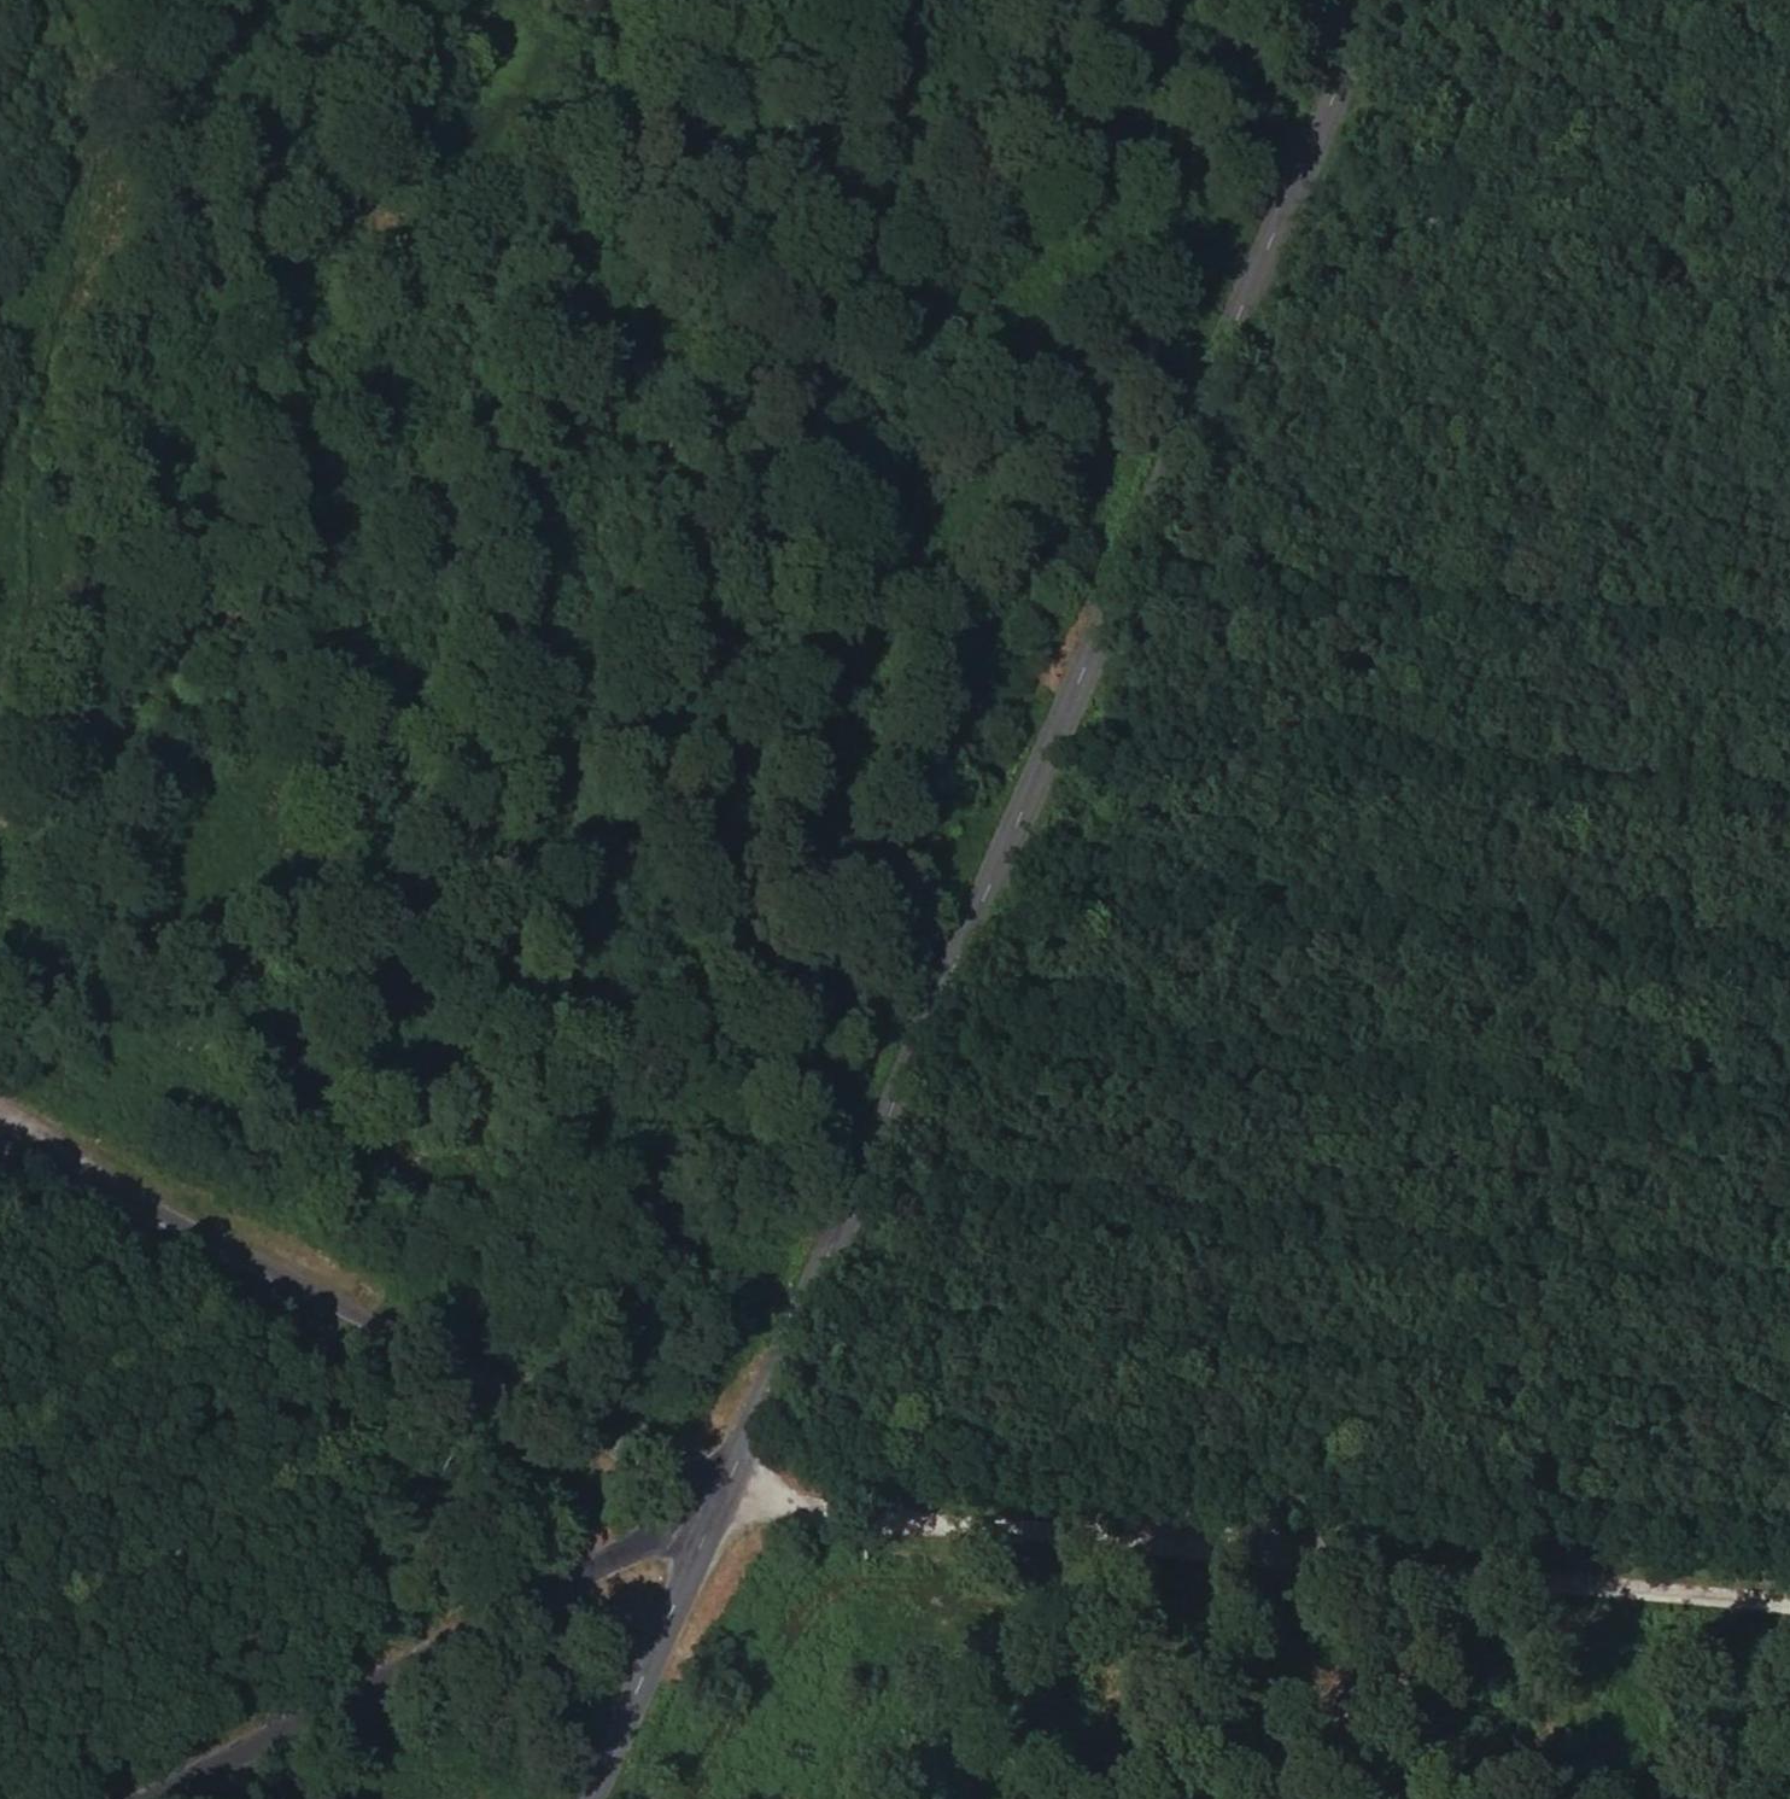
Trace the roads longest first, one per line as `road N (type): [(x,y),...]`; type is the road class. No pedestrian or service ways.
road 1 (tertiary): [(1383,0),(722,1507)]
road 2 (track): [(722,1507),(1789,1611)]
road 3 (unclassified): [(722,1507),(170,1798)]
road 4 (tertiary): [(722,1507),(594,1798)]

